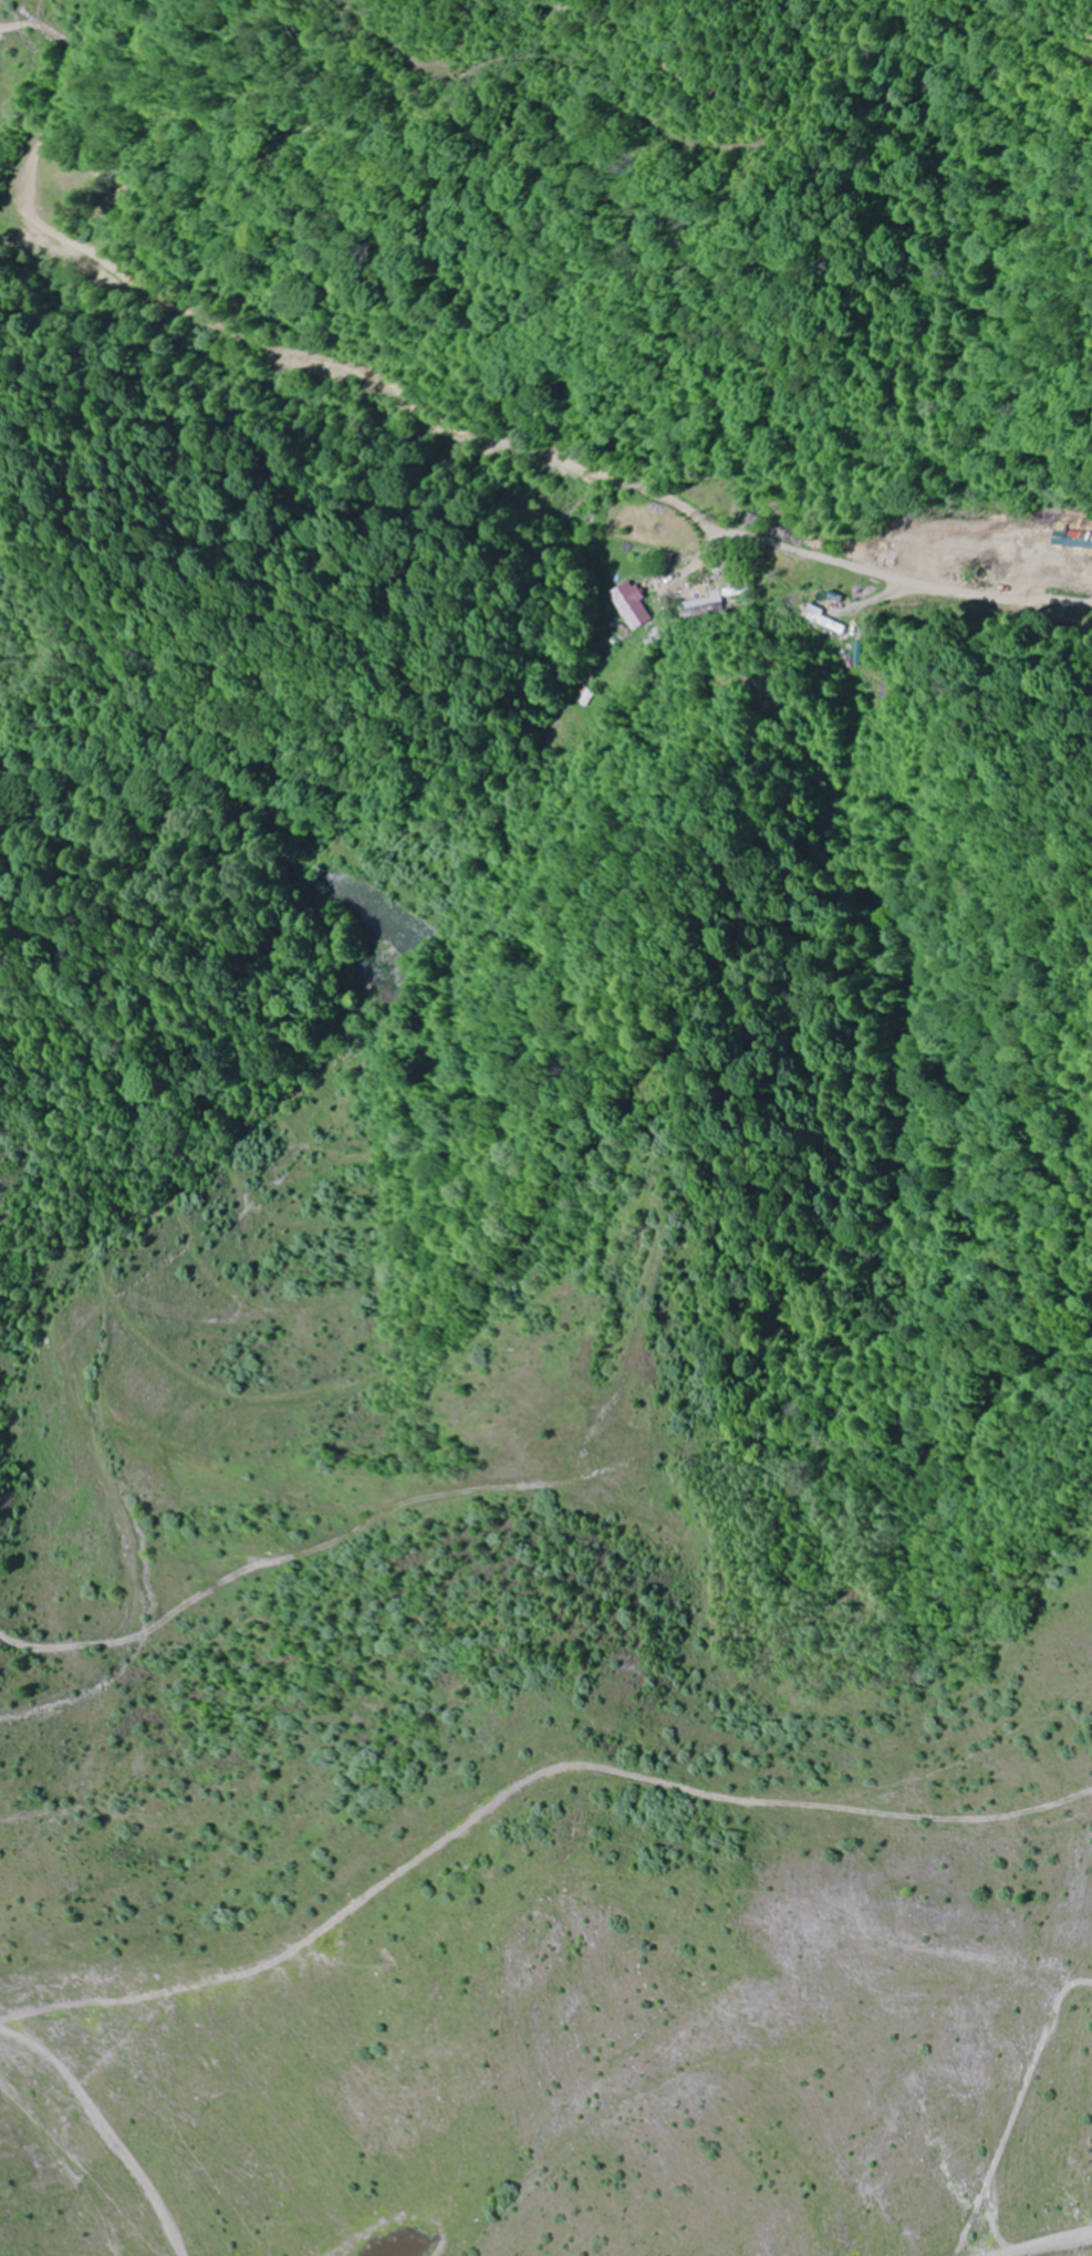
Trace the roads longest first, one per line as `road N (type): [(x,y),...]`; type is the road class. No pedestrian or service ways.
road 1 (residential): [(208,376),(270,377),(741,547),(760,599),(1010,690),(1091,661)]

